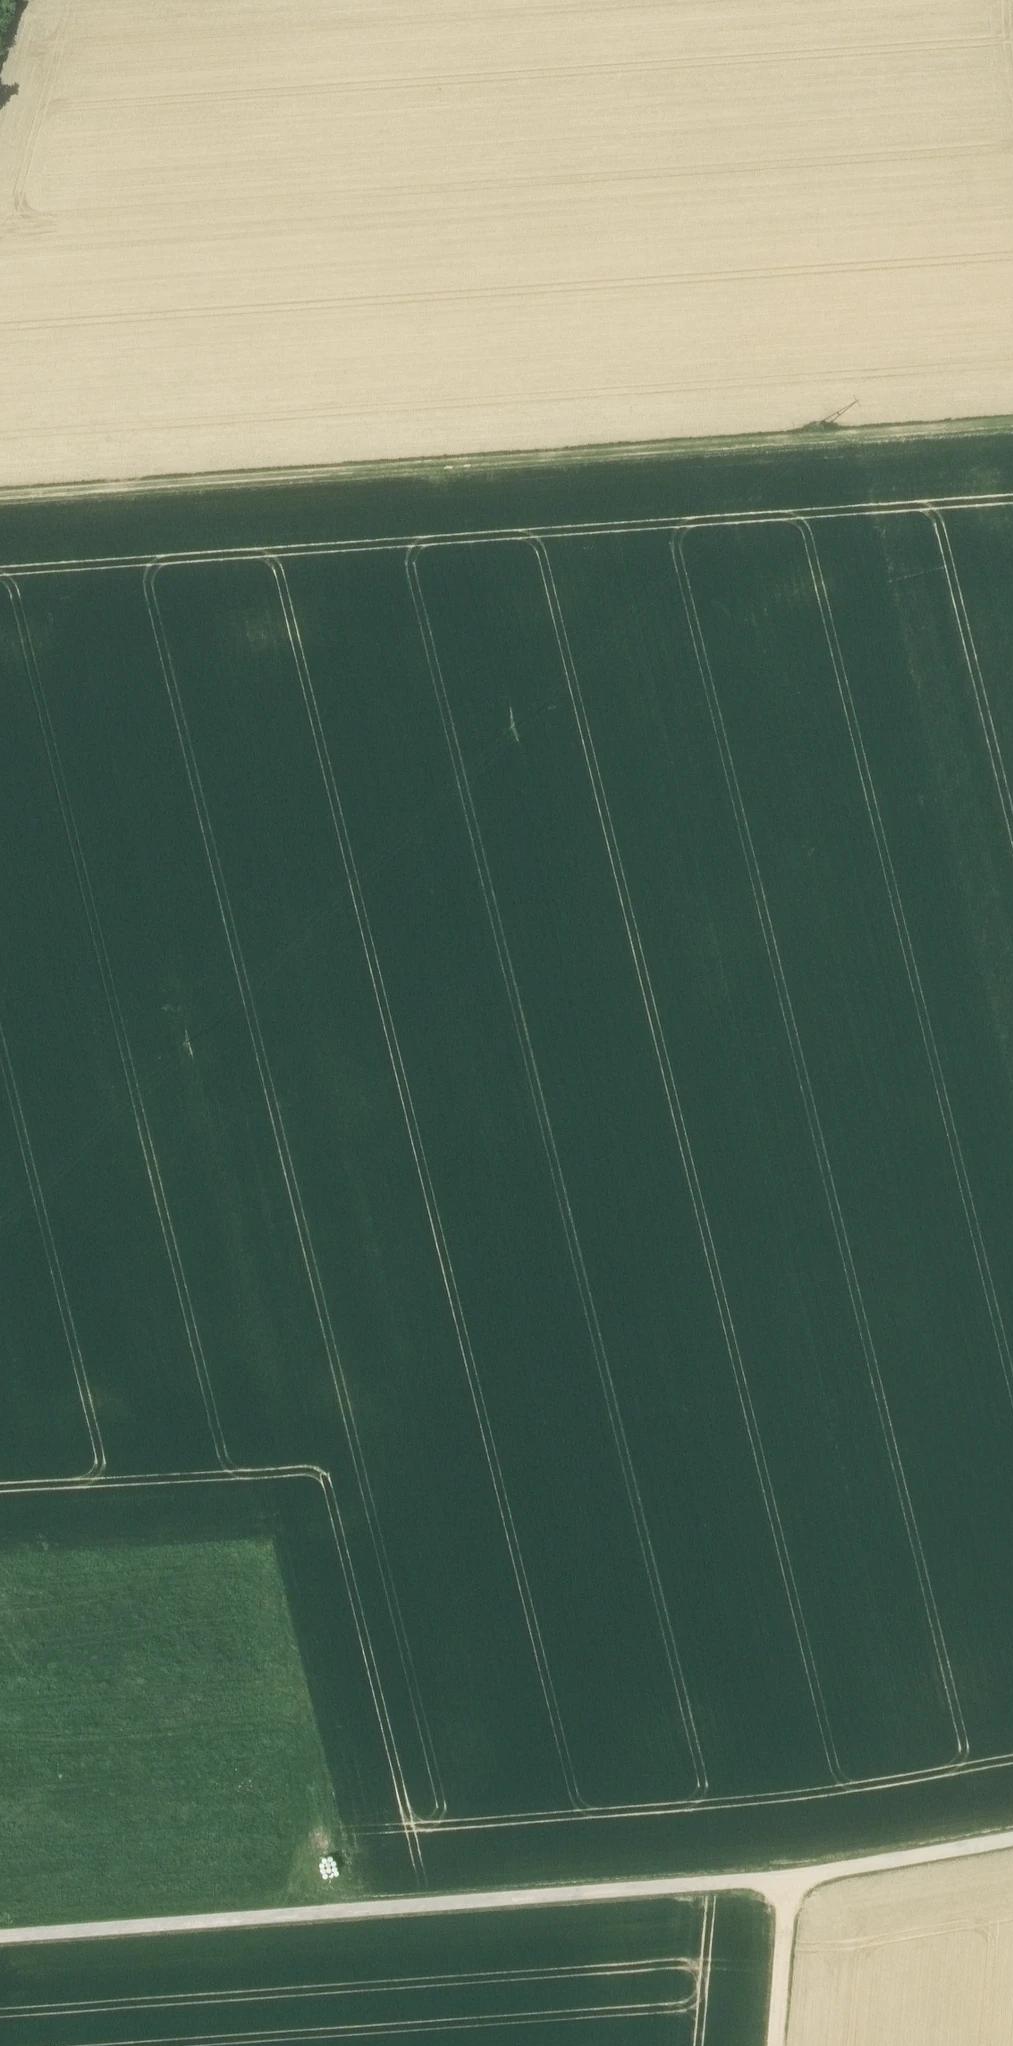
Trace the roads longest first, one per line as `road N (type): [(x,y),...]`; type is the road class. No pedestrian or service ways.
road 1 (track): [(0,1937),(788,1880),(1012,1839)]
road 2 (track): [(0,498),(1012,422)]
road 3 (track): [(774,2045),(788,1880)]

